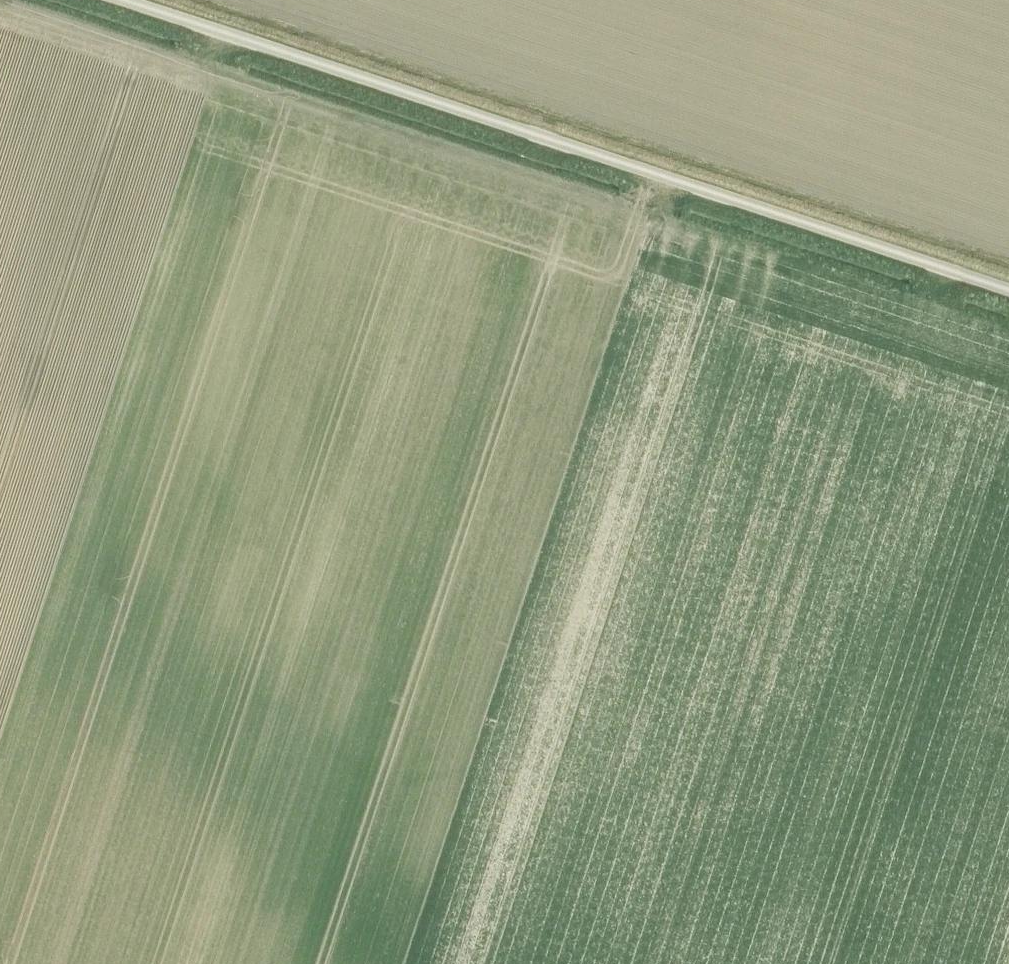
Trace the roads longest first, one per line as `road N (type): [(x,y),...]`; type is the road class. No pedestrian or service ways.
road 1 (unclassified): [(1008,280),(142,0)]

